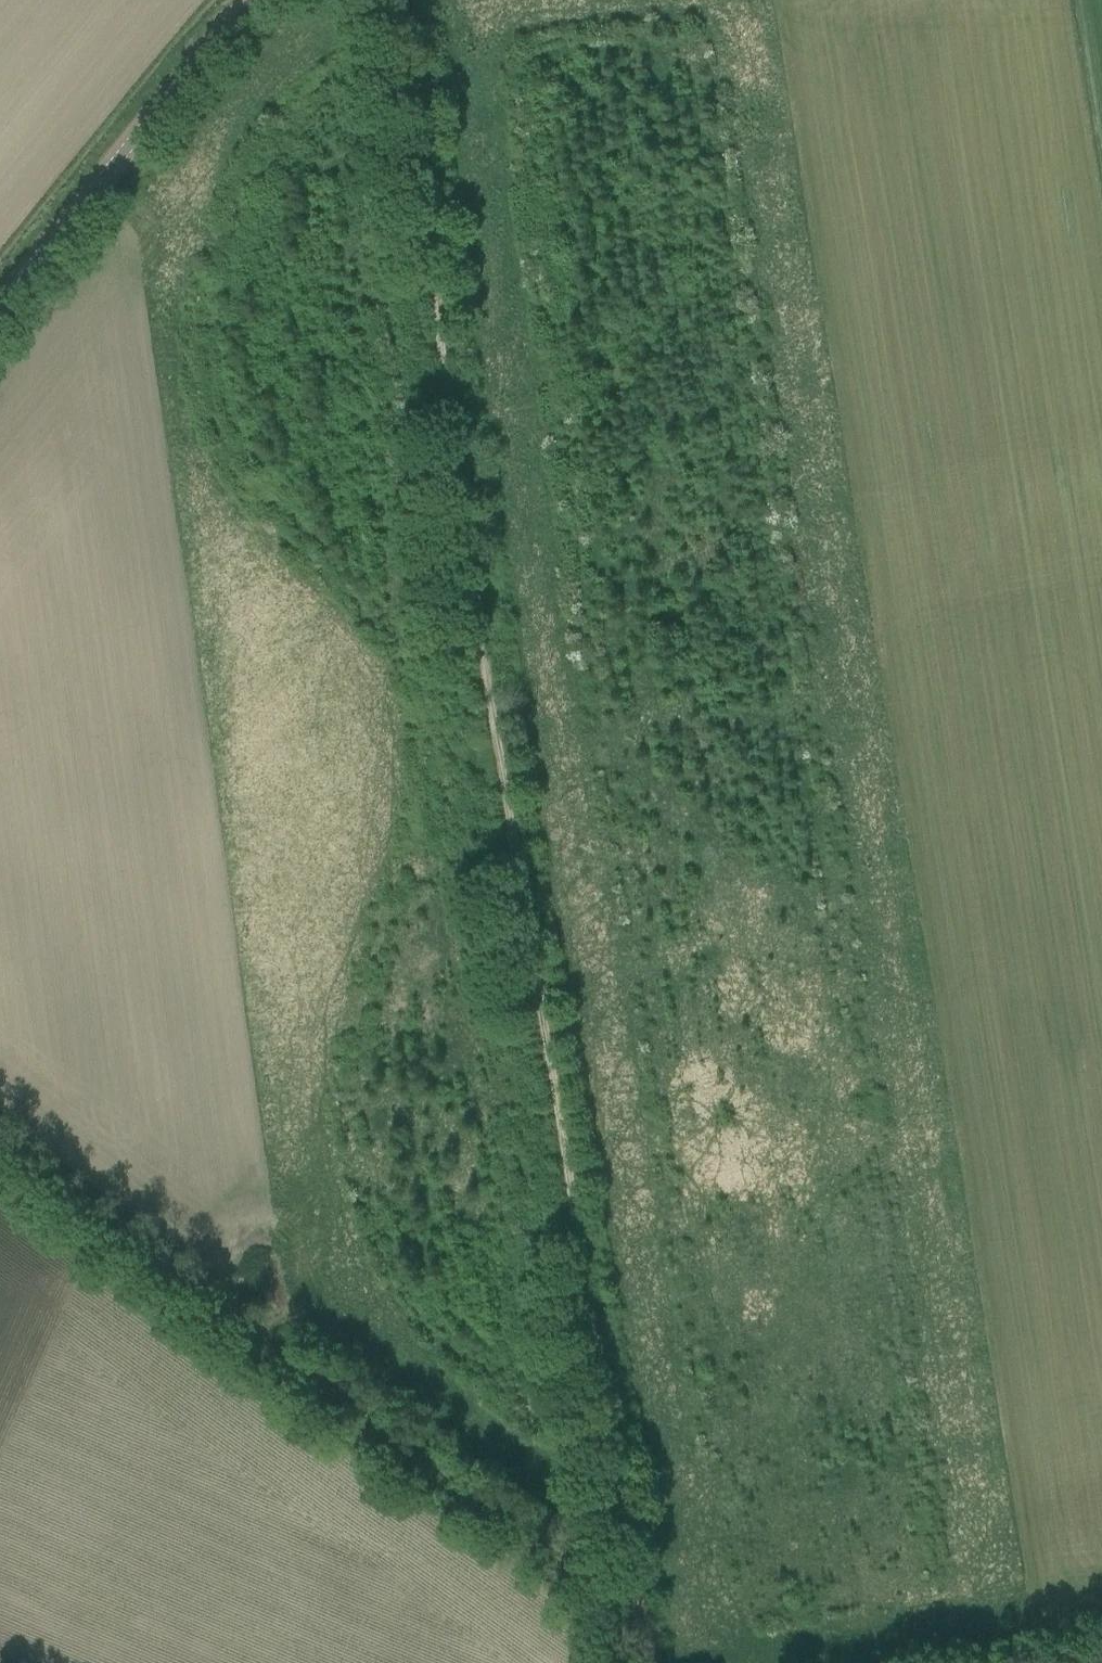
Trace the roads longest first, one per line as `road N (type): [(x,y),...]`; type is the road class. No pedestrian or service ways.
road 1 (track): [(394,0),(474,664),(638,1662)]
road 2 (unclassified): [(0,314),(266,0)]

